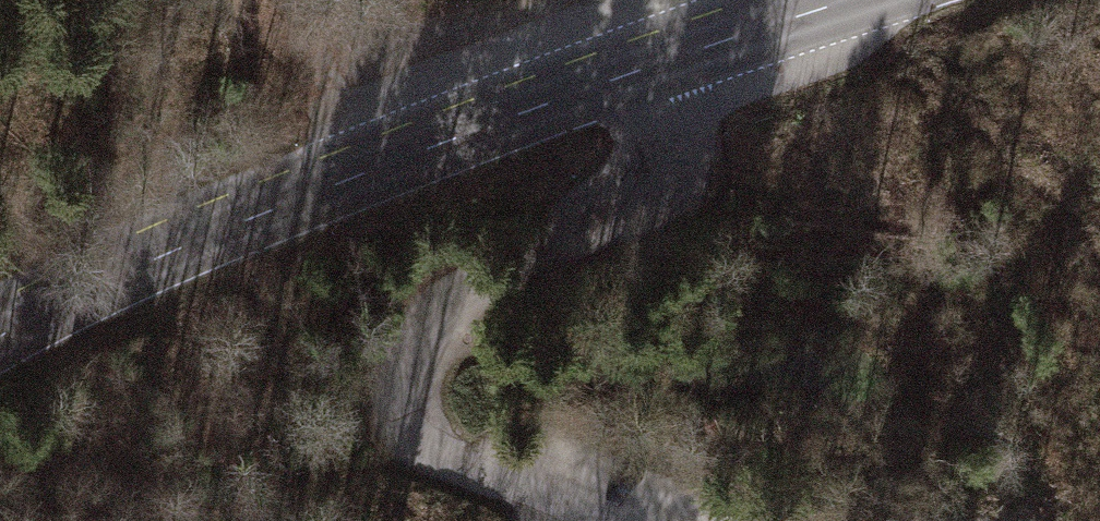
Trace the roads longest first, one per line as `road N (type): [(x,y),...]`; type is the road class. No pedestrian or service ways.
road 1 (secondary): [(0,327),(93,277),(671,56)]
road 2 (unclassified): [(577,520),(460,470),(406,433),(390,387),(402,344),(458,294),(619,200),(664,158),(671,56)]
road 3 (track): [(256,0),(397,161)]
road 4 (secondary): [(671,56),(851,0)]

